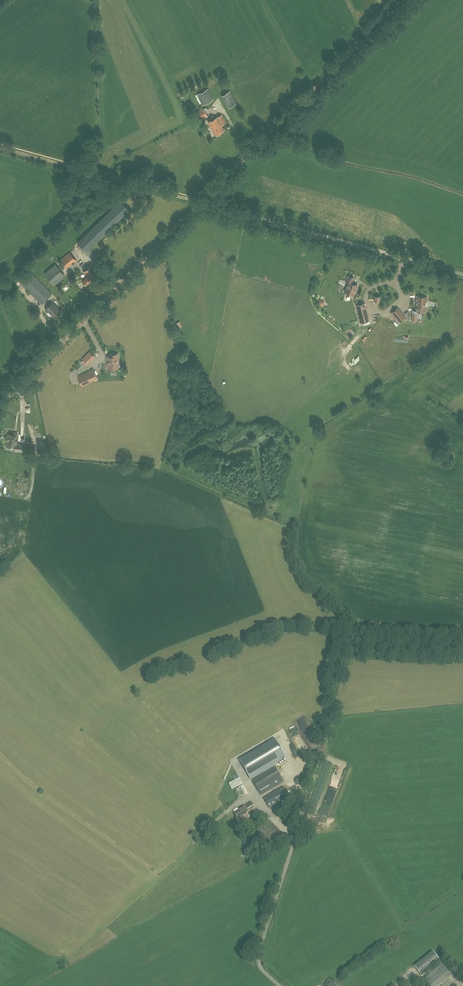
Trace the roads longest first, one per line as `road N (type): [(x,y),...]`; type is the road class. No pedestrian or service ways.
road 1 (unclassified): [(0,400),(402,0)]
road 2 (track): [(405,257),(201,203)]
road 3 (track): [(201,203),(0,147)]

